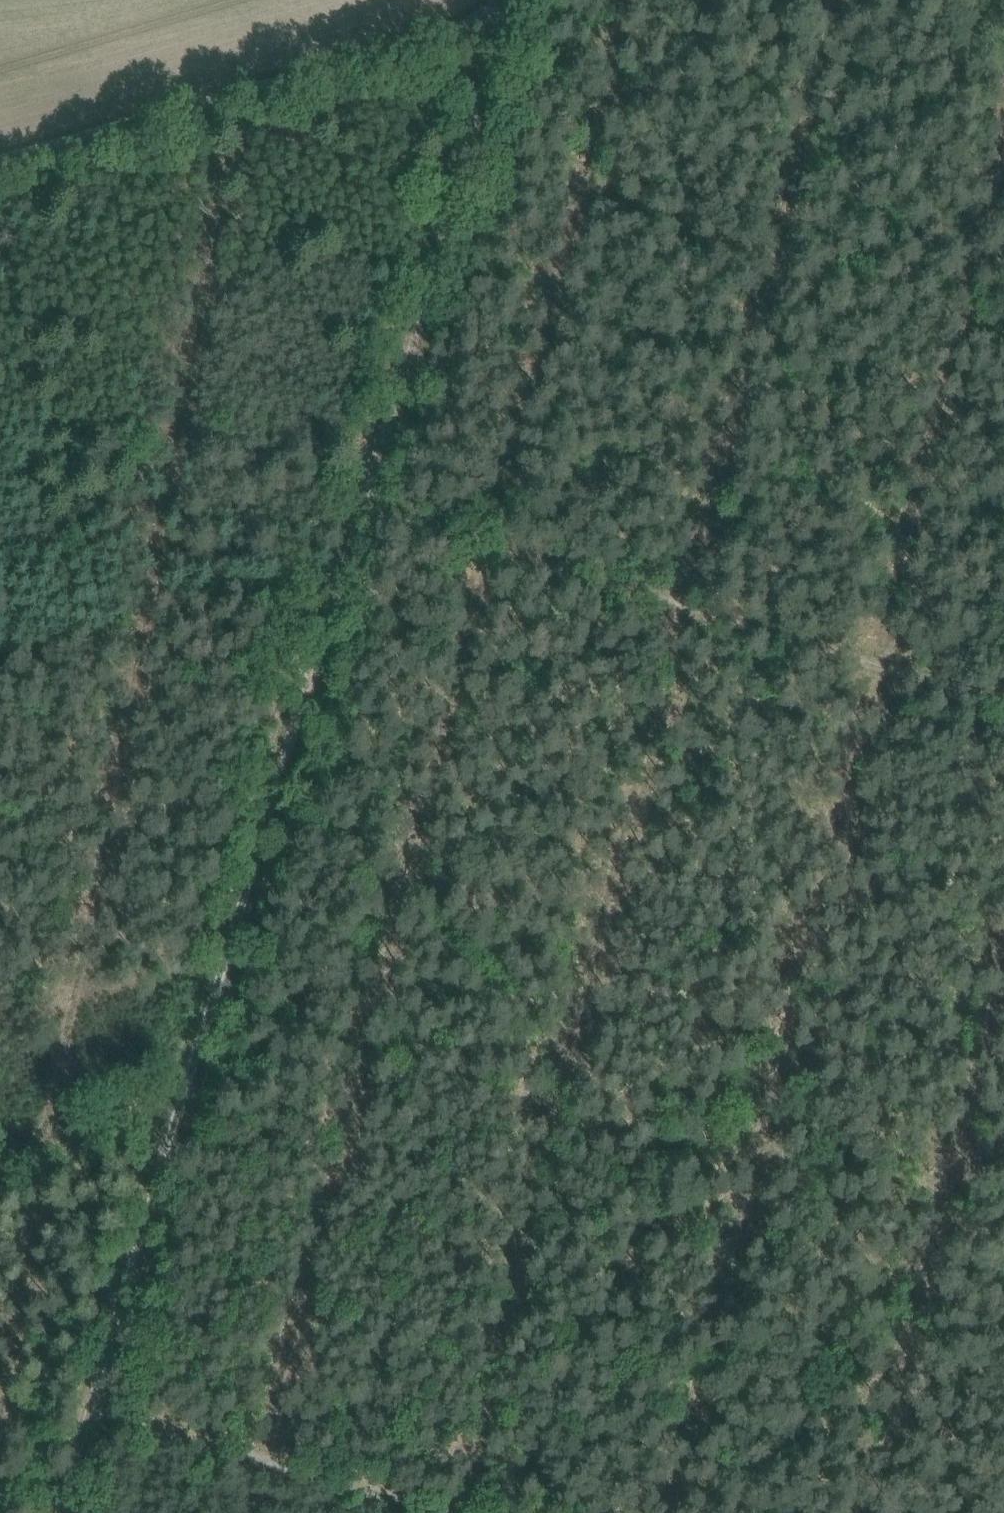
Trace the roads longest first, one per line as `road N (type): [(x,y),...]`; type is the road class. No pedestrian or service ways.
road 1 (track): [(1003,695),(367,497)]
road 2 (track): [(367,497),(187,1094)]
road 3 (track): [(508,0),(469,28),(0,166)]
road 4 (track): [(514,0),(367,497)]
road 5 (track): [(481,1512),(95,1406)]
road 6 (track): [(187,1094),(95,1406)]
road 7 (track): [(0,1153),(187,1094)]

